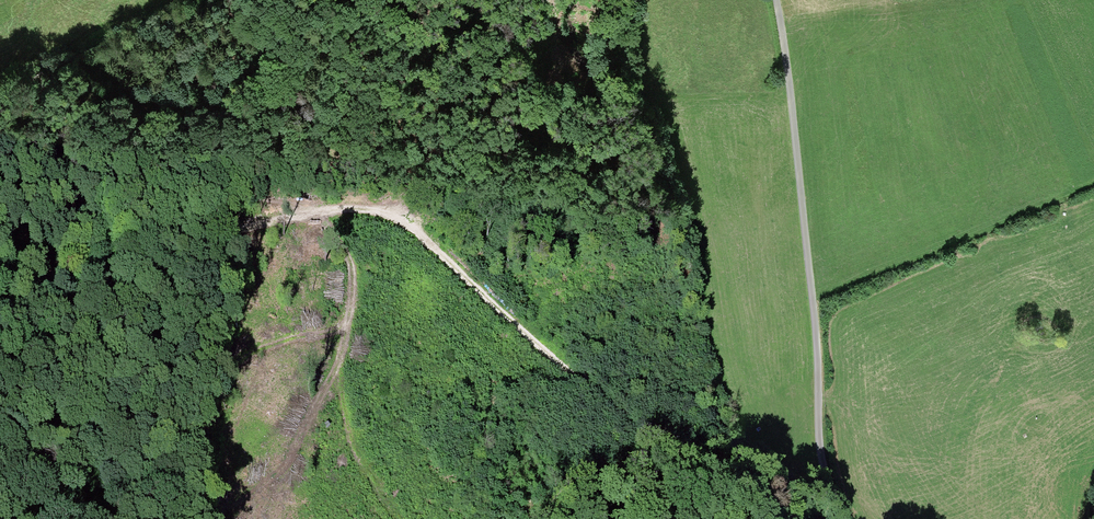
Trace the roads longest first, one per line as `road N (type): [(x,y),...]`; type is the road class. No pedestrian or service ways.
road 1 (track): [(757,518),(598,397),(392,212),(334,207),(90,274),(0,284)]
road 2 (track): [(838,518),(819,449),(812,296),(774,0)]
road 3 (track): [(349,311),(325,340),(283,340),(192,387),(0,414)]
road 4 (track): [(312,211),(335,233),(352,269),(337,374),(345,430),(393,518)]

